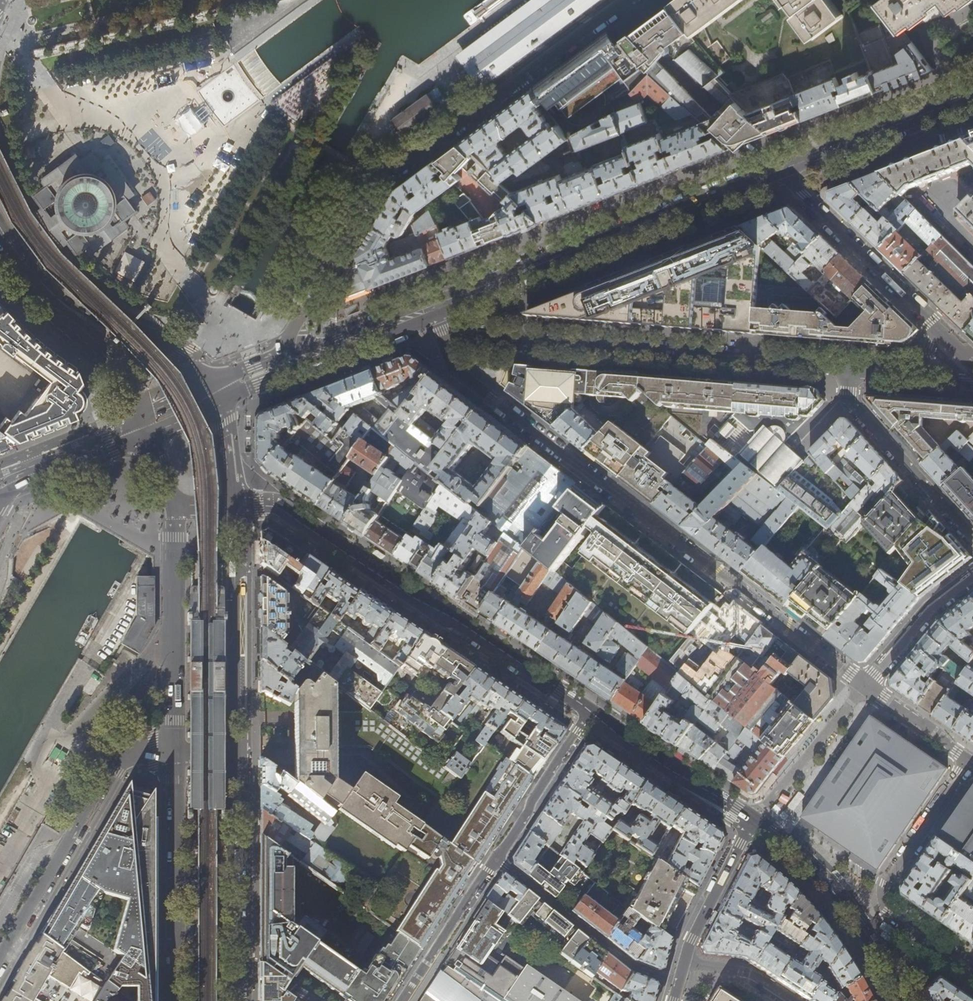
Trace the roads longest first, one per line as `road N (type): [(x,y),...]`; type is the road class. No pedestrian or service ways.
road 1 (residential): [(448,337),(455,370),(862,688)]
road 2 (residential): [(625,0),(376,185),(280,355)]
road 3 (secondary): [(232,504),(299,518),(590,713)]
road 4 (residential): [(448,337),(849,367)]
road 5 (primary): [(432,309),(785,172)]
road 6 (residential): [(0,954),(108,772),(173,751)]
road 7 (residential): [(969,761),(884,896),(893,913),(972,971)]
road 8 (primary): [(236,753),(232,504)]
road 9 (primary): [(173,751),(175,1000)]
road 10 (primary): [(169,508),(173,751)]
road 11 (primary): [(220,406),(432,309)]
road 12 (secondary): [(755,822),(832,891),(899,1000)]
road 13 (residential): [(494,859),(633,967),(676,983)]
road 14 (residential): [(935,325),(785,172)]
road 15 (primary): [(238,964),(236,753)]
road 16 (primary): [(785,172),(972,97)]
road 17 (secondary): [(590,713),(755,822)]
road 18 (primary): [(207,385),(169,347),(45,294)]
road 19 (residential): [(848,402),(972,540)]
road 20 (residential): [(676,983),(687,946),(755,822)]
road 21 (unclassified): [(590,713),(494,859)]
road 22 (residential): [(494,859),(402,1000)]
road 23 (primary): [(45,294),(116,370),(140,428)]
road 24 (primary): [(432,309),(280,355)]
road 25 (residential): [(862,688),(928,611),(972,576)]
road 26 (residential): [(862,688),(969,761)]

